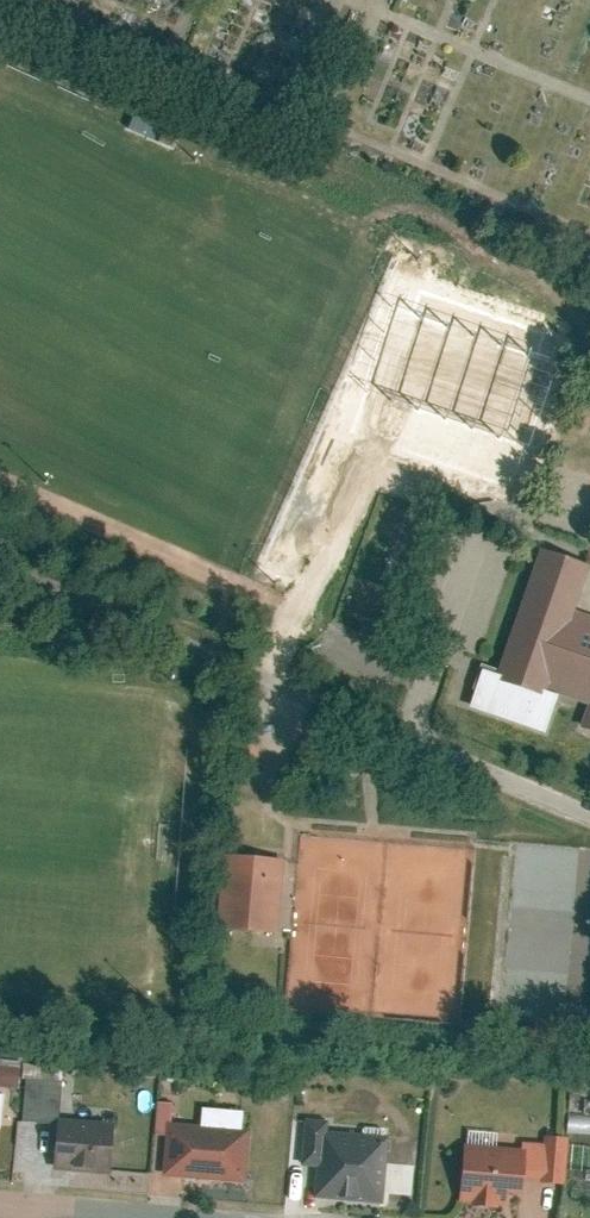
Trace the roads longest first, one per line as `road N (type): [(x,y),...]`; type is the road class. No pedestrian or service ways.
road 1 (residential): [(225,661),(589,817)]
road 2 (residential): [(216,1217),(24,1202)]

